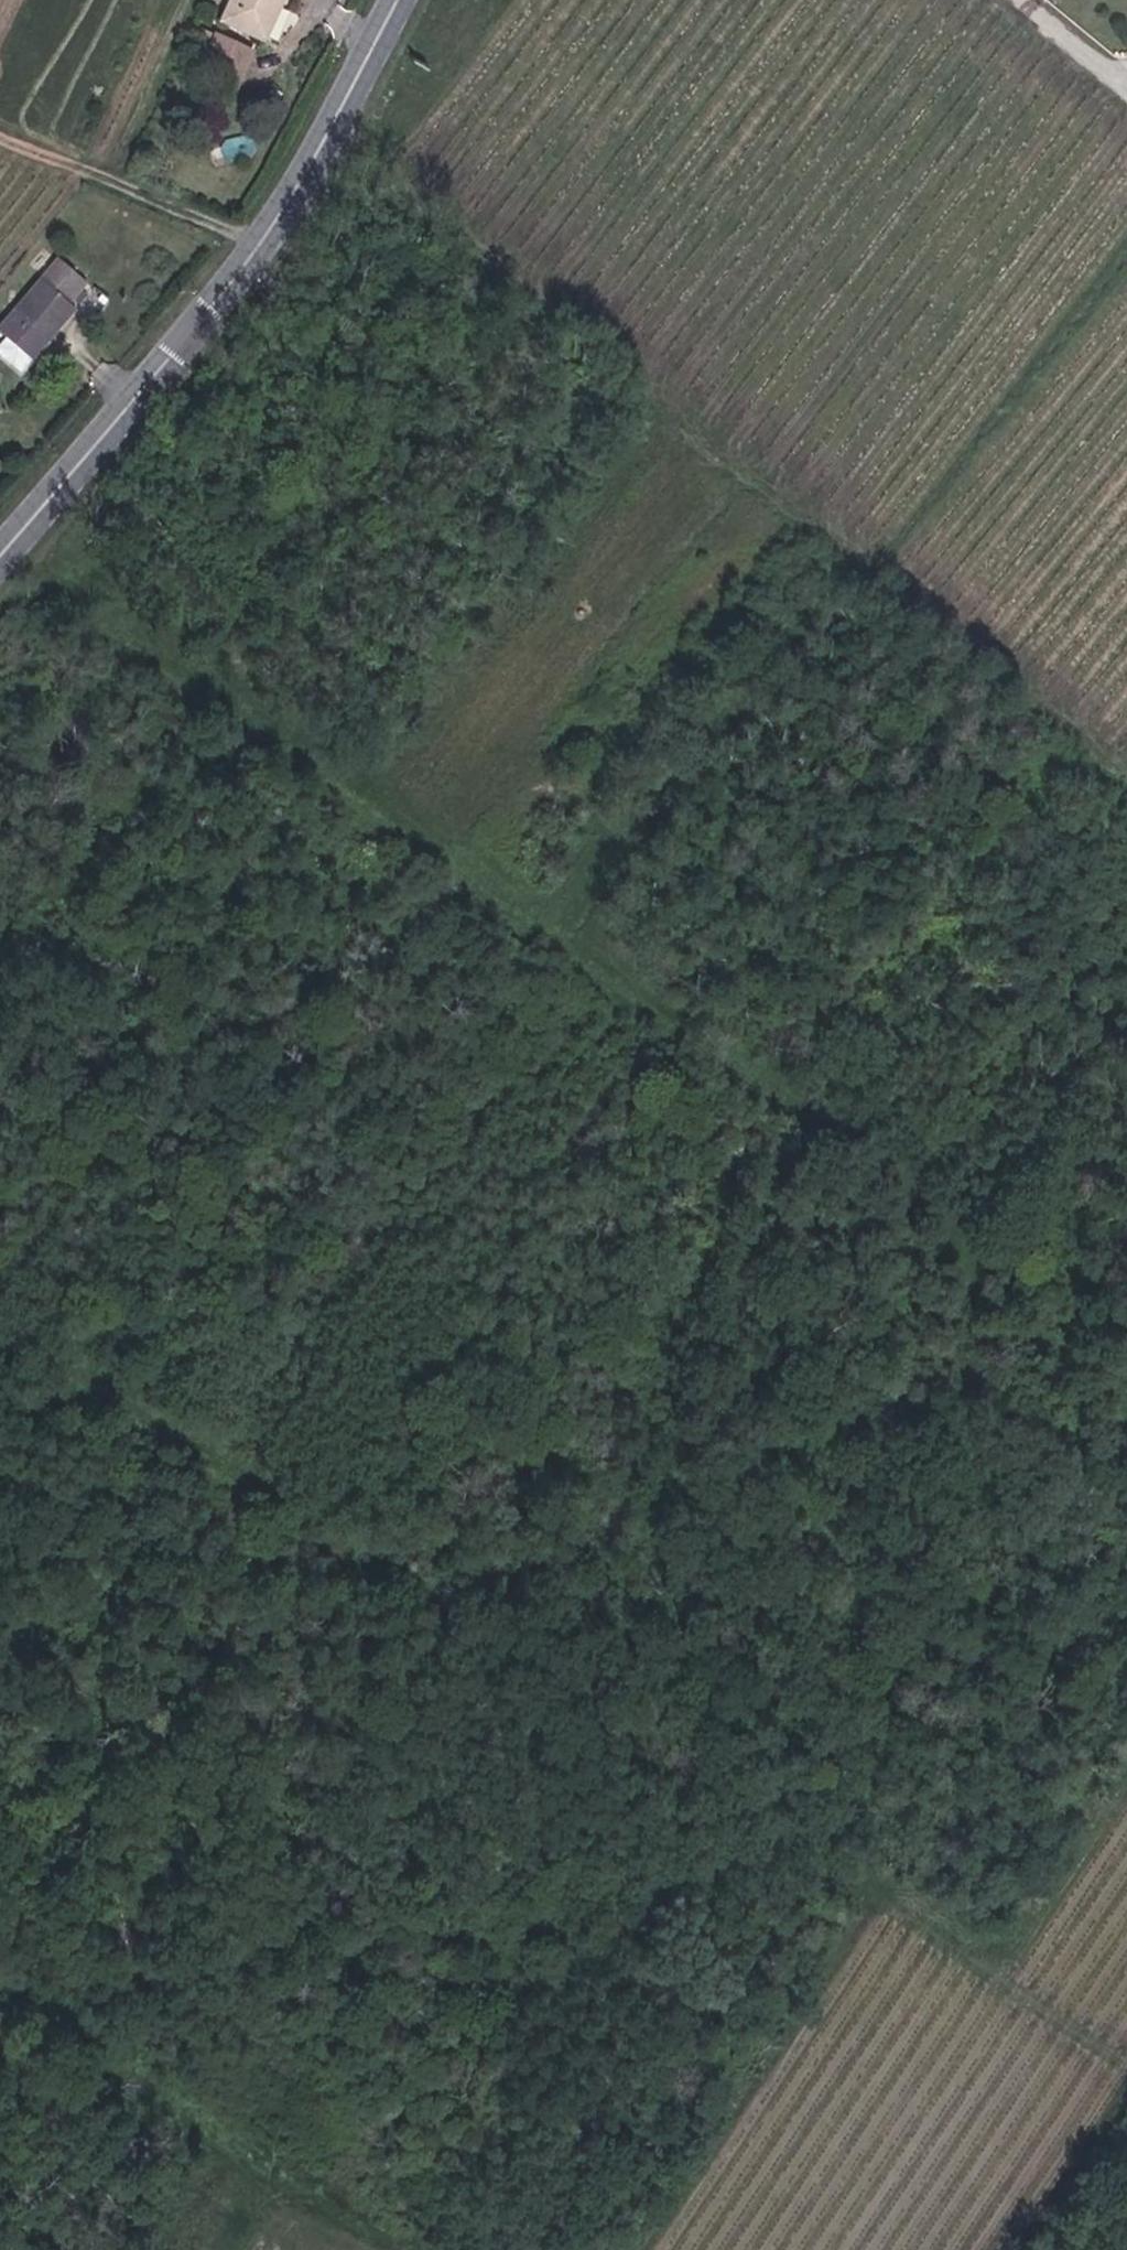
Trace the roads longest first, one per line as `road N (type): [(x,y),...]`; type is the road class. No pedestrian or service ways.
road 1 (secondary): [(399,0),(279,215),(188,338),(0,562)]
road 2 (residential): [(1126,81),(1023,0)]

